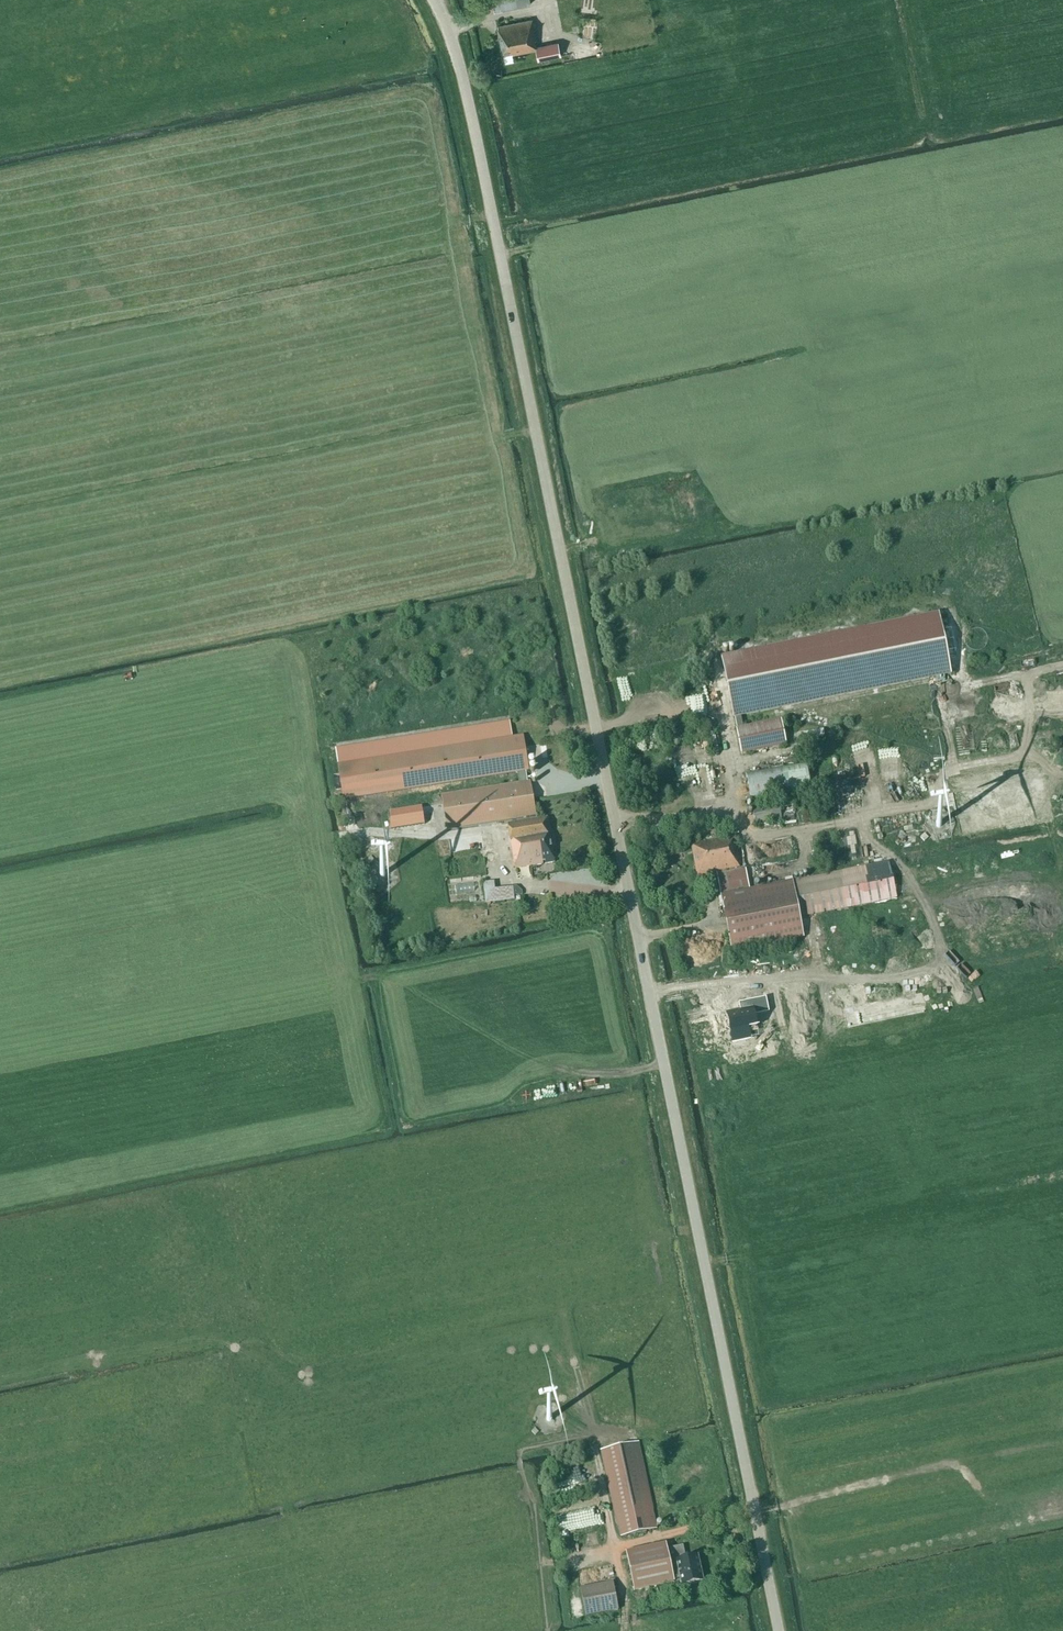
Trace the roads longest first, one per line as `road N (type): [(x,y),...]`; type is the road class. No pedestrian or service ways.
road 1 (tertiary): [(779,1630),(472,118),(435,0)]

